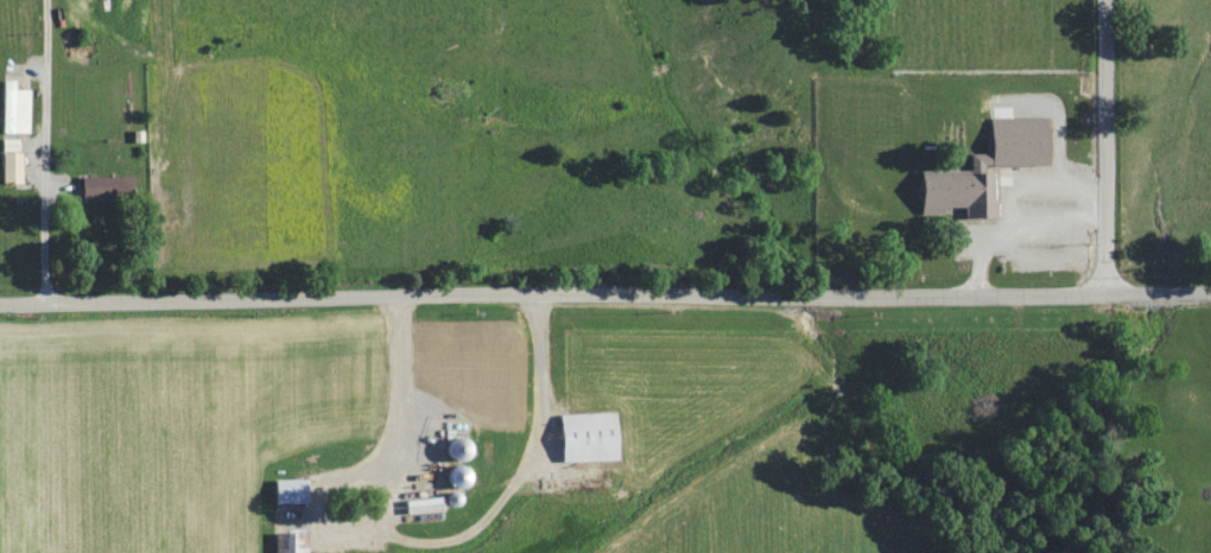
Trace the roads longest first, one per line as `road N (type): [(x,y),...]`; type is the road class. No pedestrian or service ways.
road 1 (tertiary): [(0,302),(1210,288)]
road 2 (residential): [(1098,288),(1101,0)]

